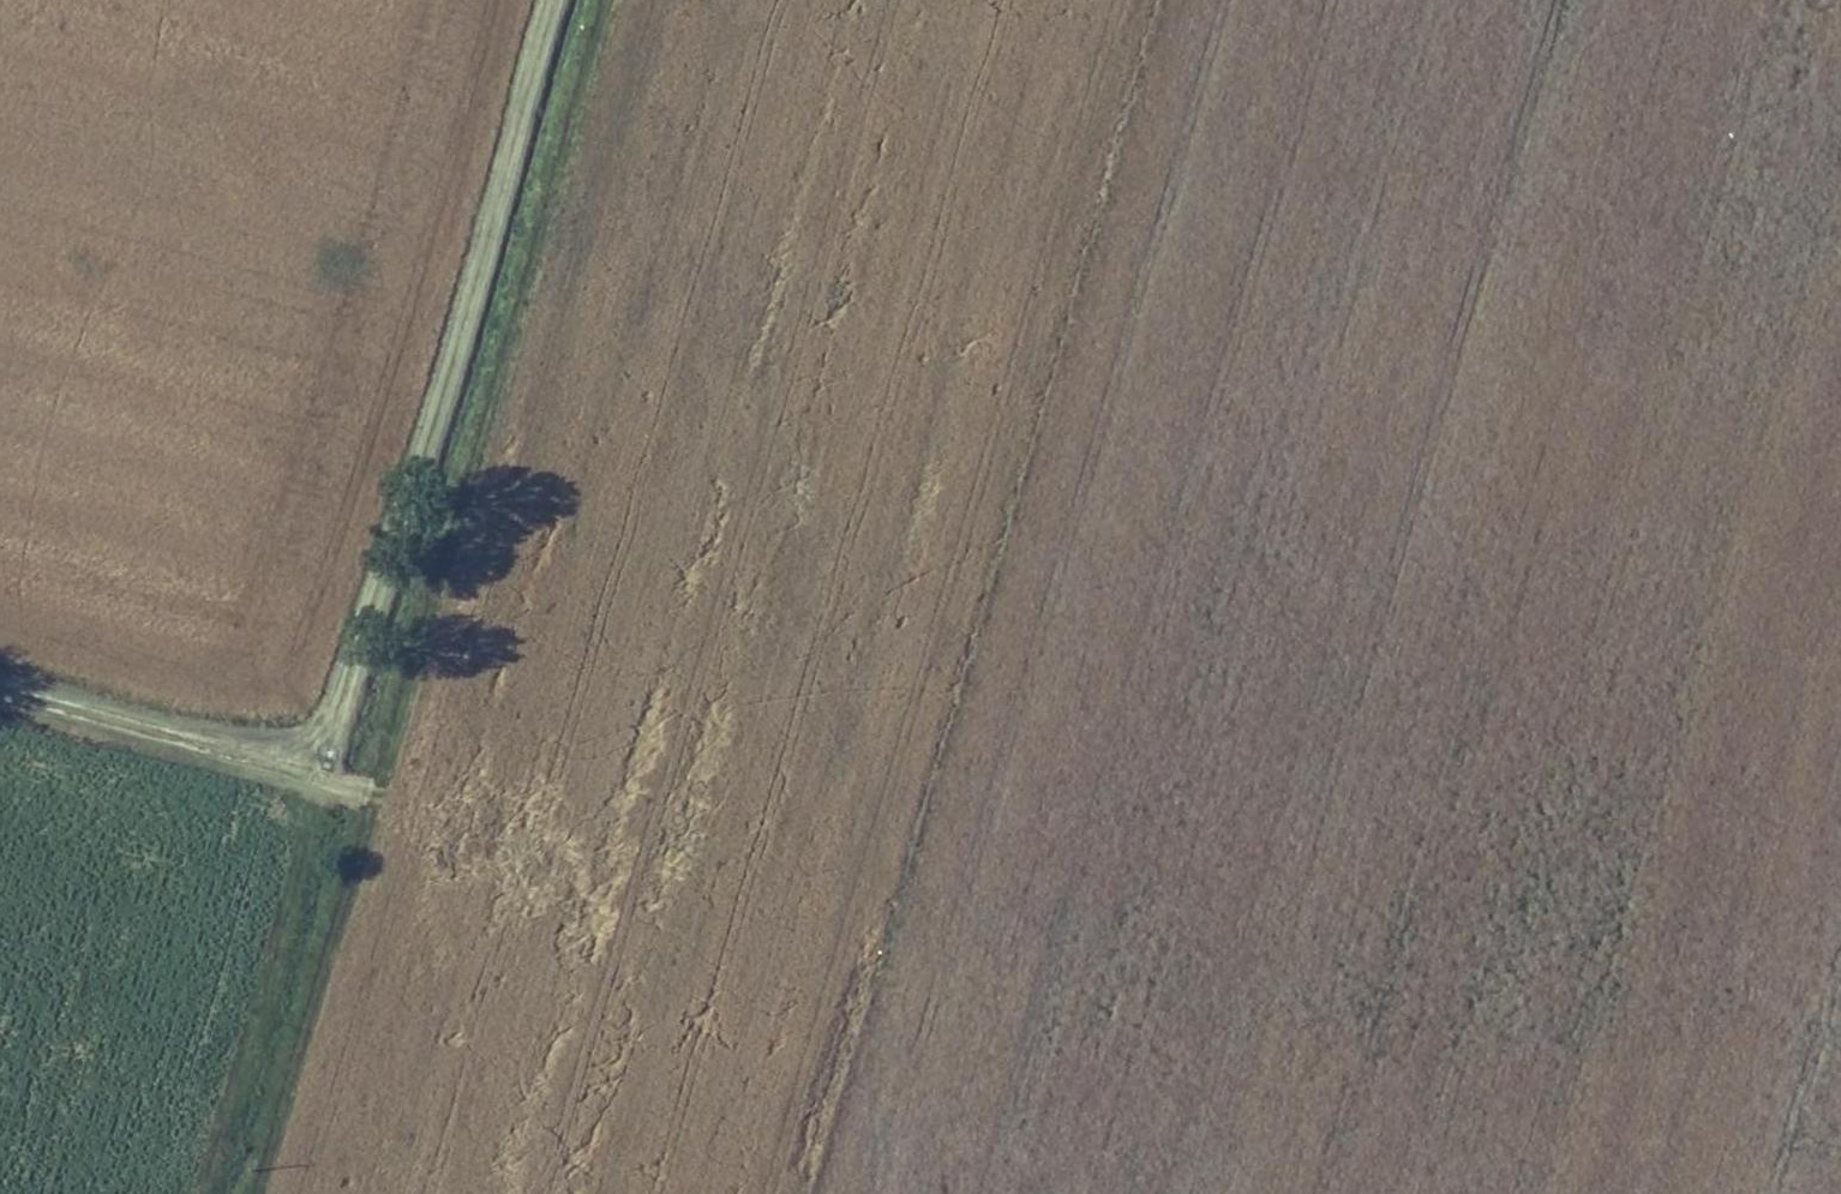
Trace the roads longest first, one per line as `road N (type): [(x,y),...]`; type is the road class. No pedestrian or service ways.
road 1 (track): [(551,0),(335,741),(313,766),(0,678)]

